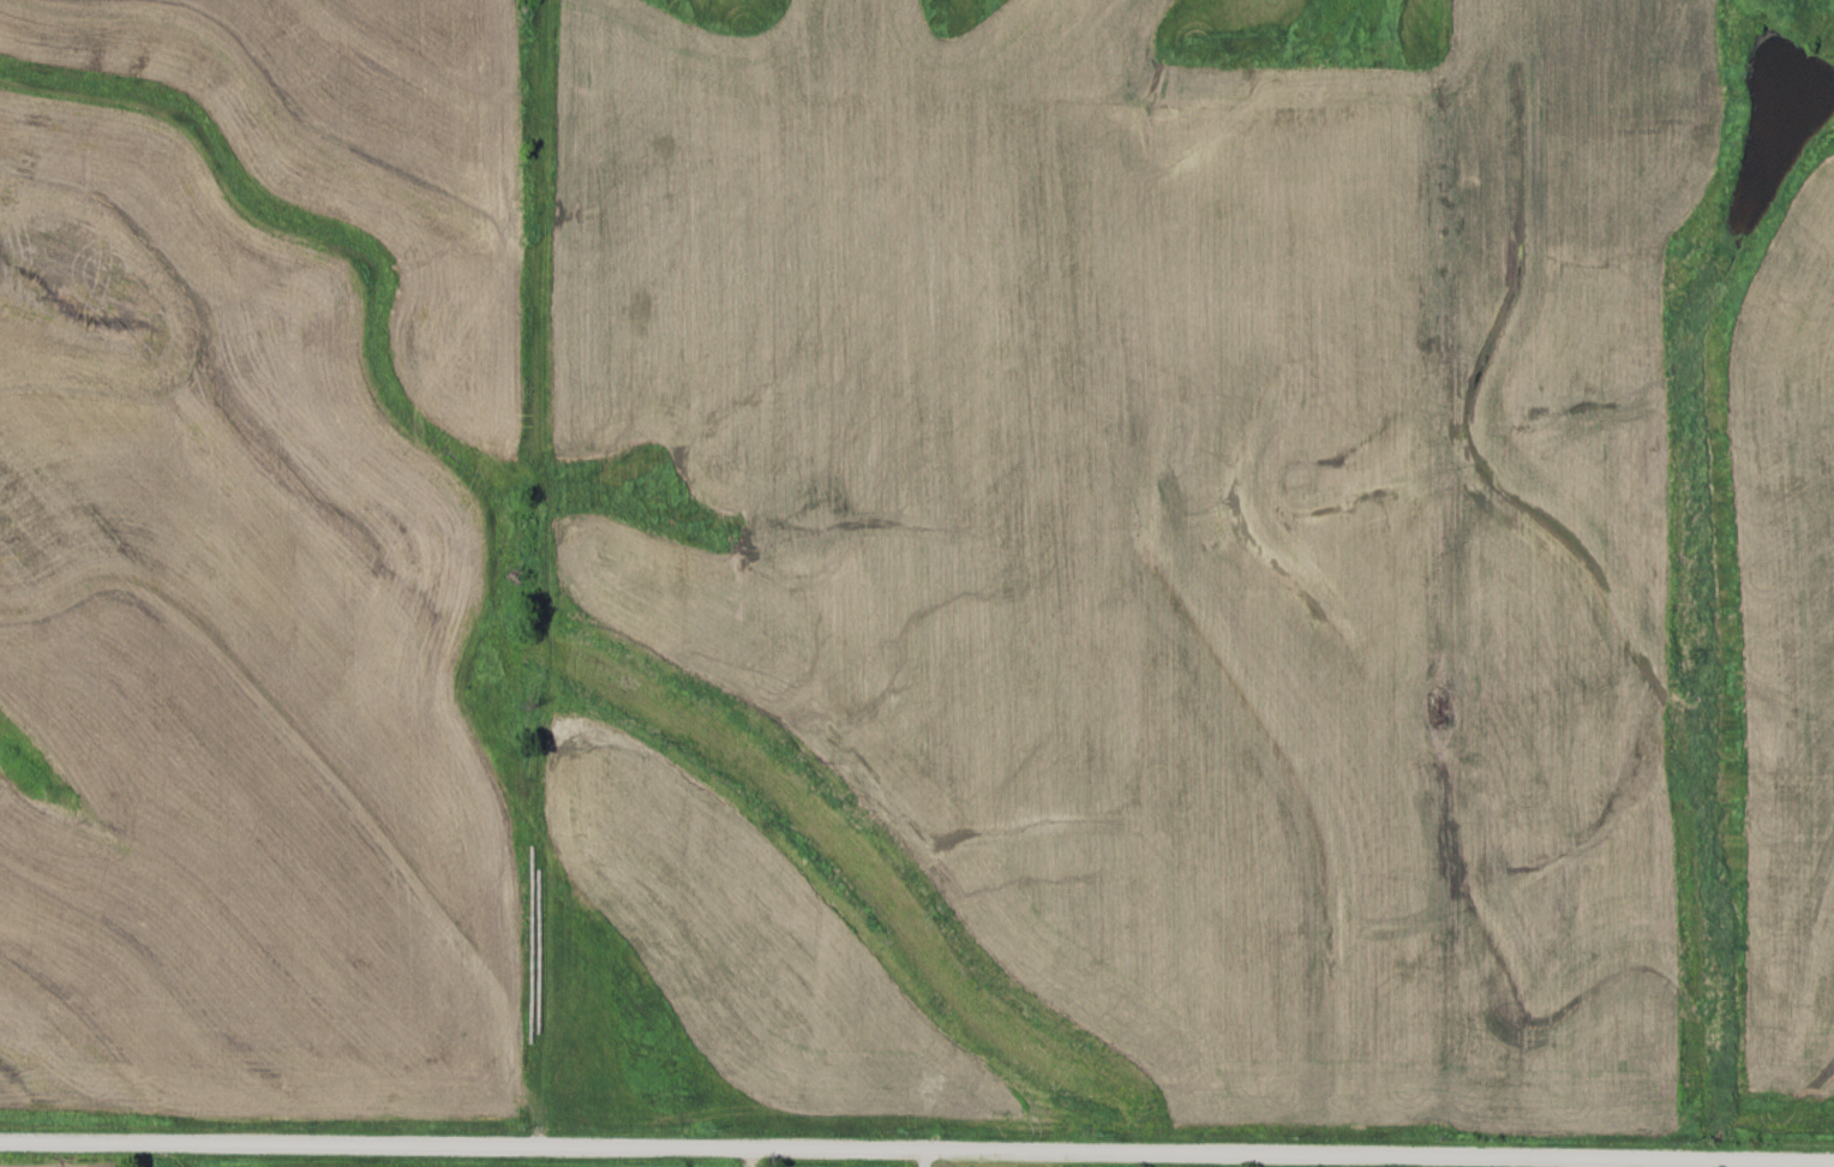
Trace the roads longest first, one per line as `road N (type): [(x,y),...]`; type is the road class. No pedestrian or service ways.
road 1 (residential): [(0,1143),(1833,1160)]

